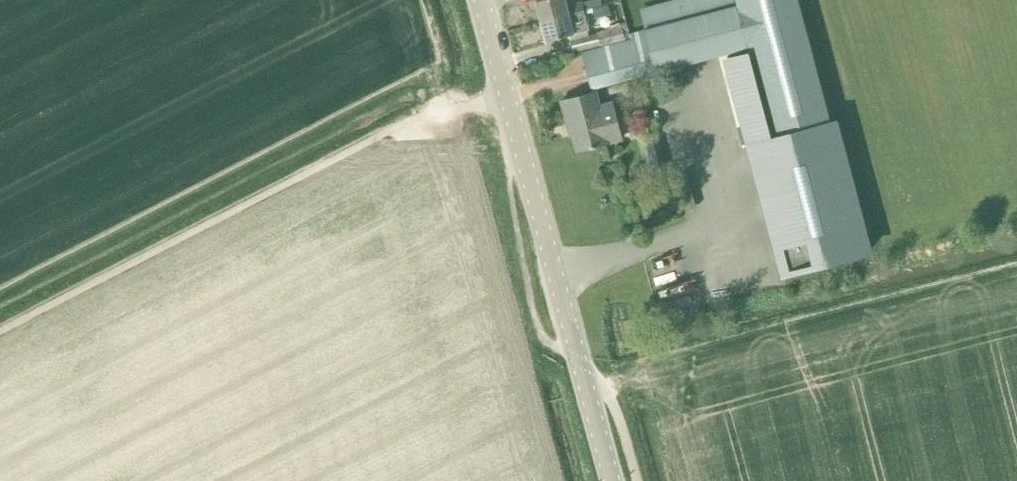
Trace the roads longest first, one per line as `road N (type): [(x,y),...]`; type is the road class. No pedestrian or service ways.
road 1 (track): [(509,99),(436,113),(377,137),(0,331)]
road 2 (tertiary): [(613,480),(482,0)]

